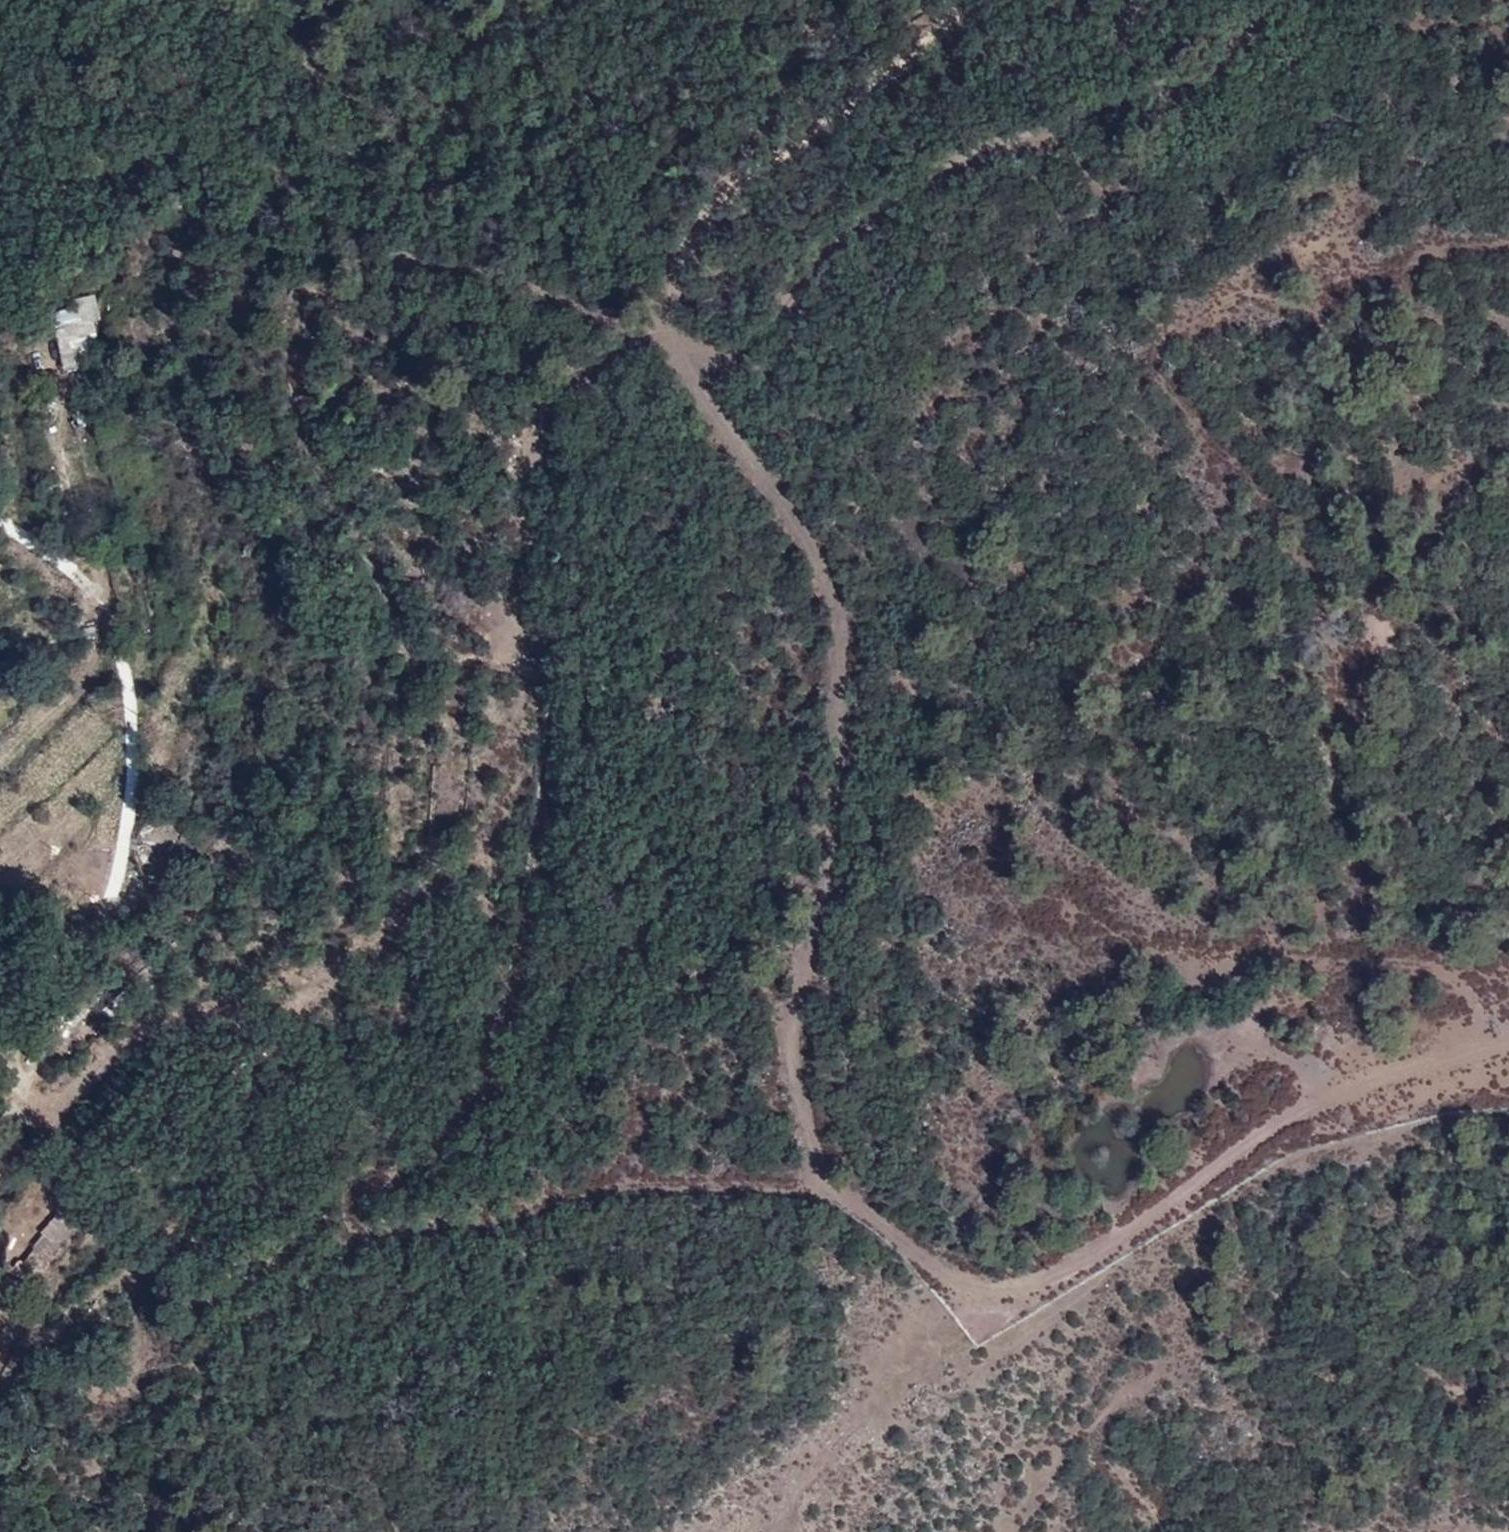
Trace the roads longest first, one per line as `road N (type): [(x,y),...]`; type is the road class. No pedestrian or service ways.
road 1 (track): [(647,323),(830,580),(843,647),(837,732),(818,948),(800,998),(792,1056),(830,1188)]
road 2 (track): [(830,1188),(971,1286),(1023,1286),(1161,1211),(1273,1122),(1326,1096),(1508,1042)]

